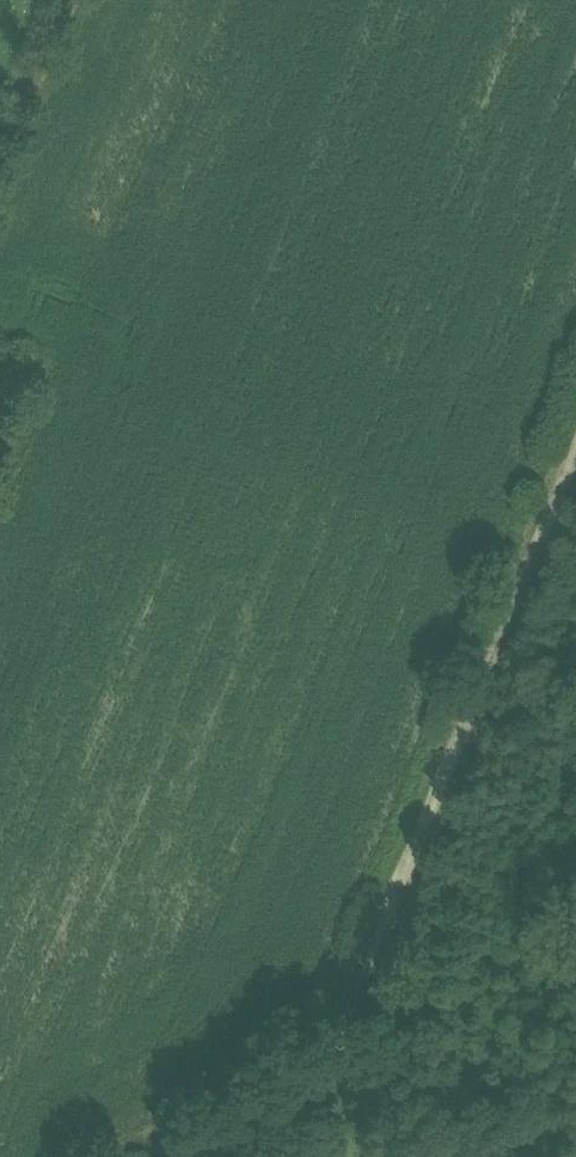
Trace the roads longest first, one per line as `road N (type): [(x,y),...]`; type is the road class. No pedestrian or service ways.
road 1 (track): [(193,1156),(332,1034),(575,428)]

